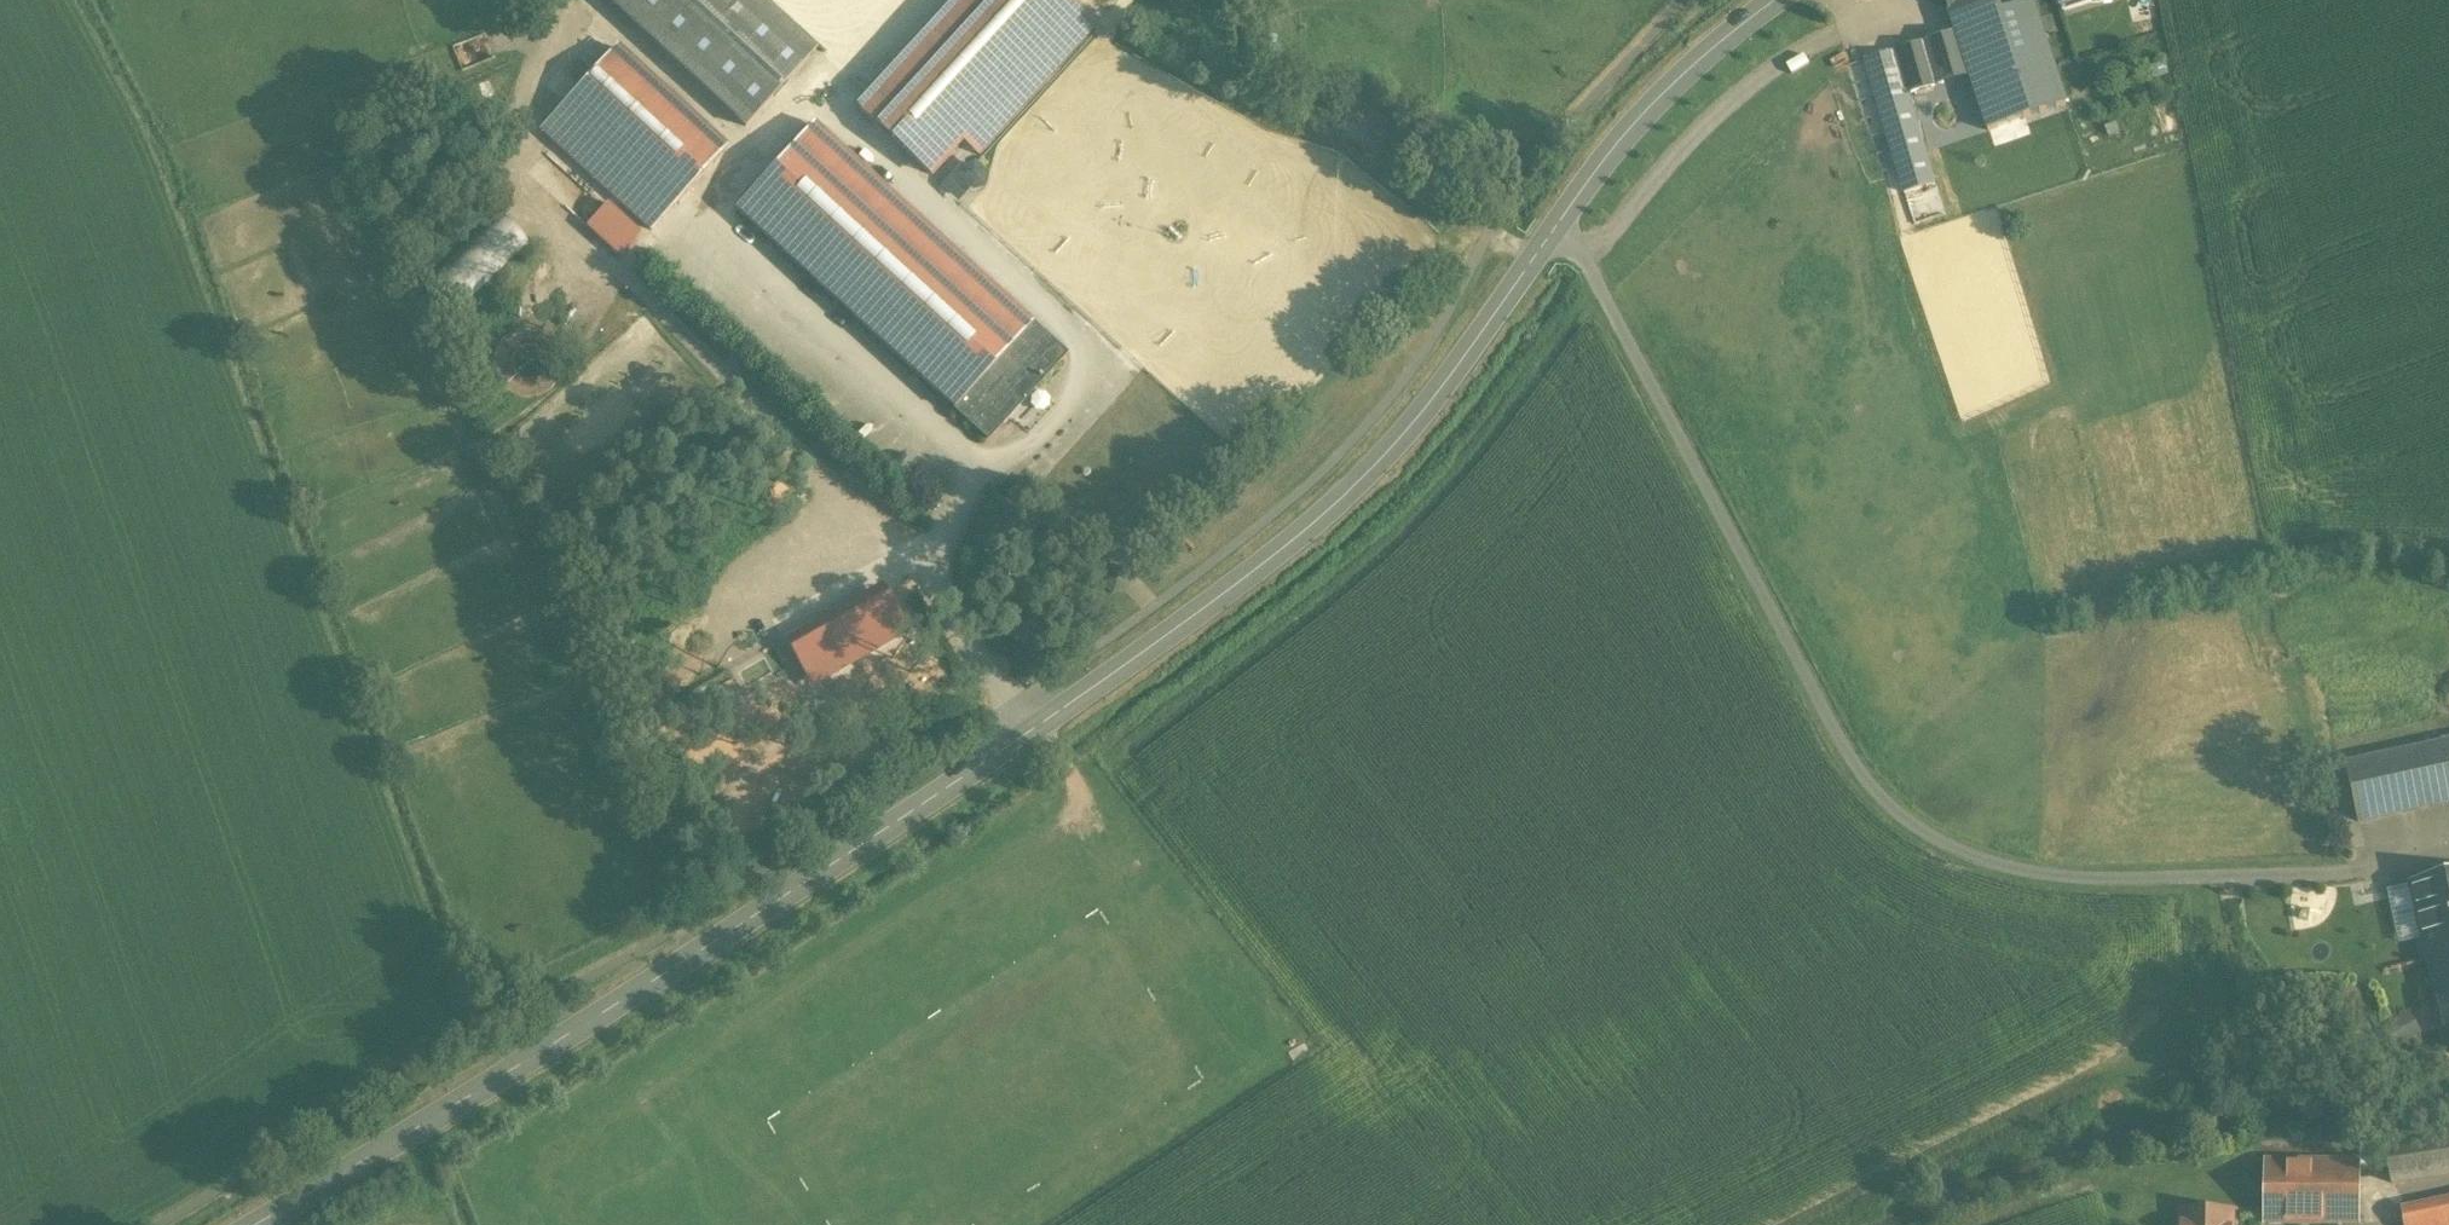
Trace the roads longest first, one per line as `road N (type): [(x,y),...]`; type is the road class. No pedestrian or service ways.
road 1 (tertiary): [(1776,0),(1641,116),(1421,413),(1346,493),(1263,563),(891,826),(253,1224)]

